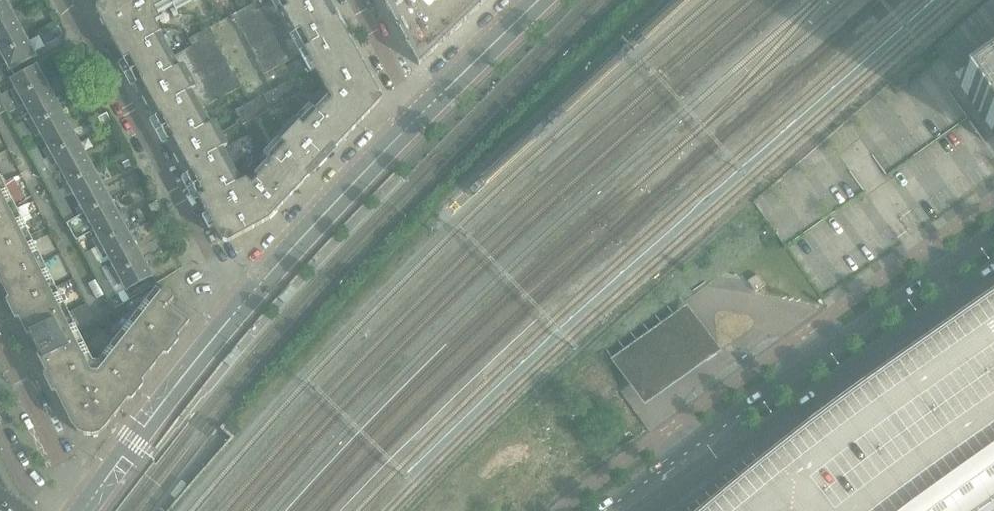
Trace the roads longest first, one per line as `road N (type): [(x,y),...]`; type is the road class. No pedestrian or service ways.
road 1 (tertiary): [(993,228),(594,510)]
road 2 (tertiary): [(635,510),(993,260)]
road 3 (residential): [(248,300),(214,268),(62,0)]
road 4 (residential): [(248,300),(417,115)]
road 5 (residential): [(96,496),(248,300)]
road 6 (residential): [(96,496),(65,471),(0,338)]
road 7 (residential): [(417,115),(537,0)]
road 8 (residential): [(356,0),(417,115)]

